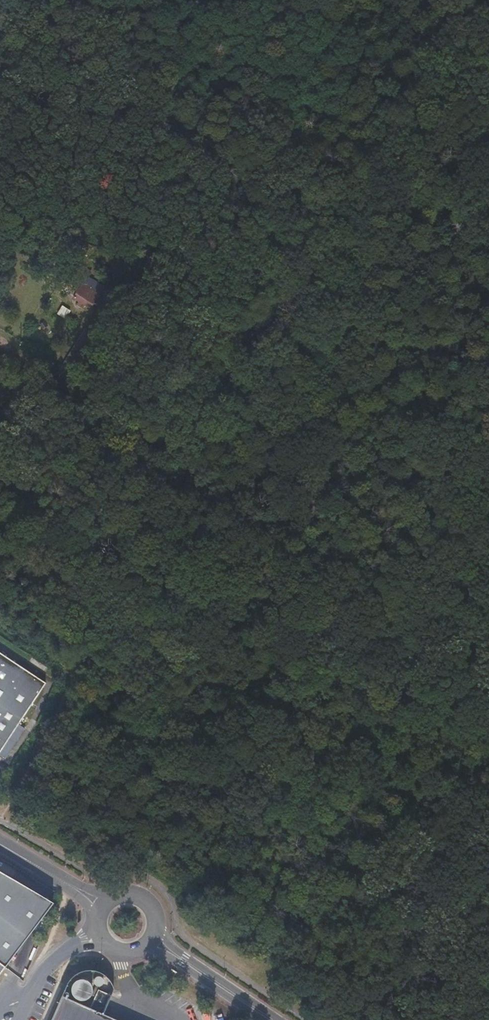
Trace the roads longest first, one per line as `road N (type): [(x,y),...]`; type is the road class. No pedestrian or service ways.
road 1 (secondary): [(150,937),(275,1019)]
road 2 (secondary): [(106,907),(0,843)]

